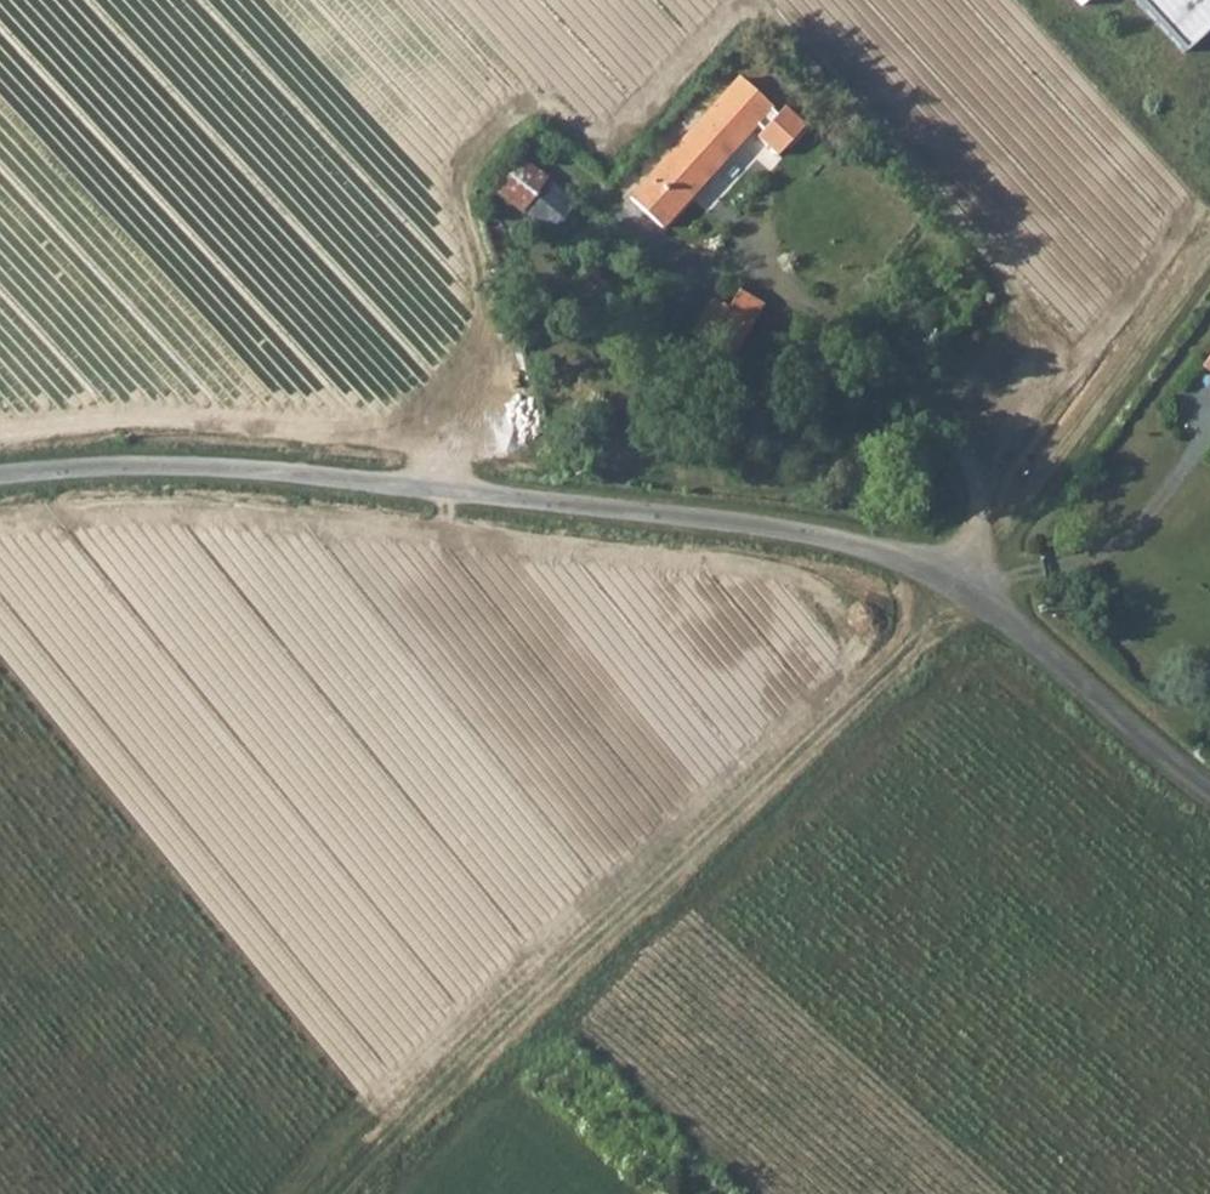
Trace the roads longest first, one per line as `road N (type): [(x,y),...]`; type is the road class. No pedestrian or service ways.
road 1 (unclassified): [(0,476),(223,468),(837,540),(961,589),(1209,793)]

